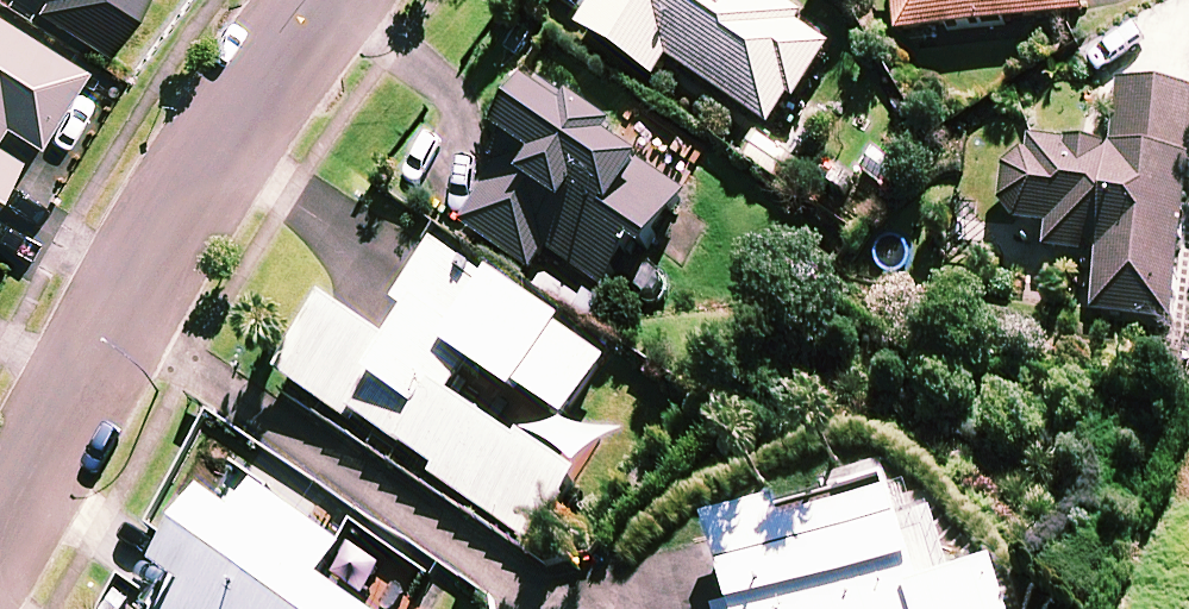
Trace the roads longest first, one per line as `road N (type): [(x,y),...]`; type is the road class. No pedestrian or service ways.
road 1 (residential): [(321,0),(239,118),(0,513)]

